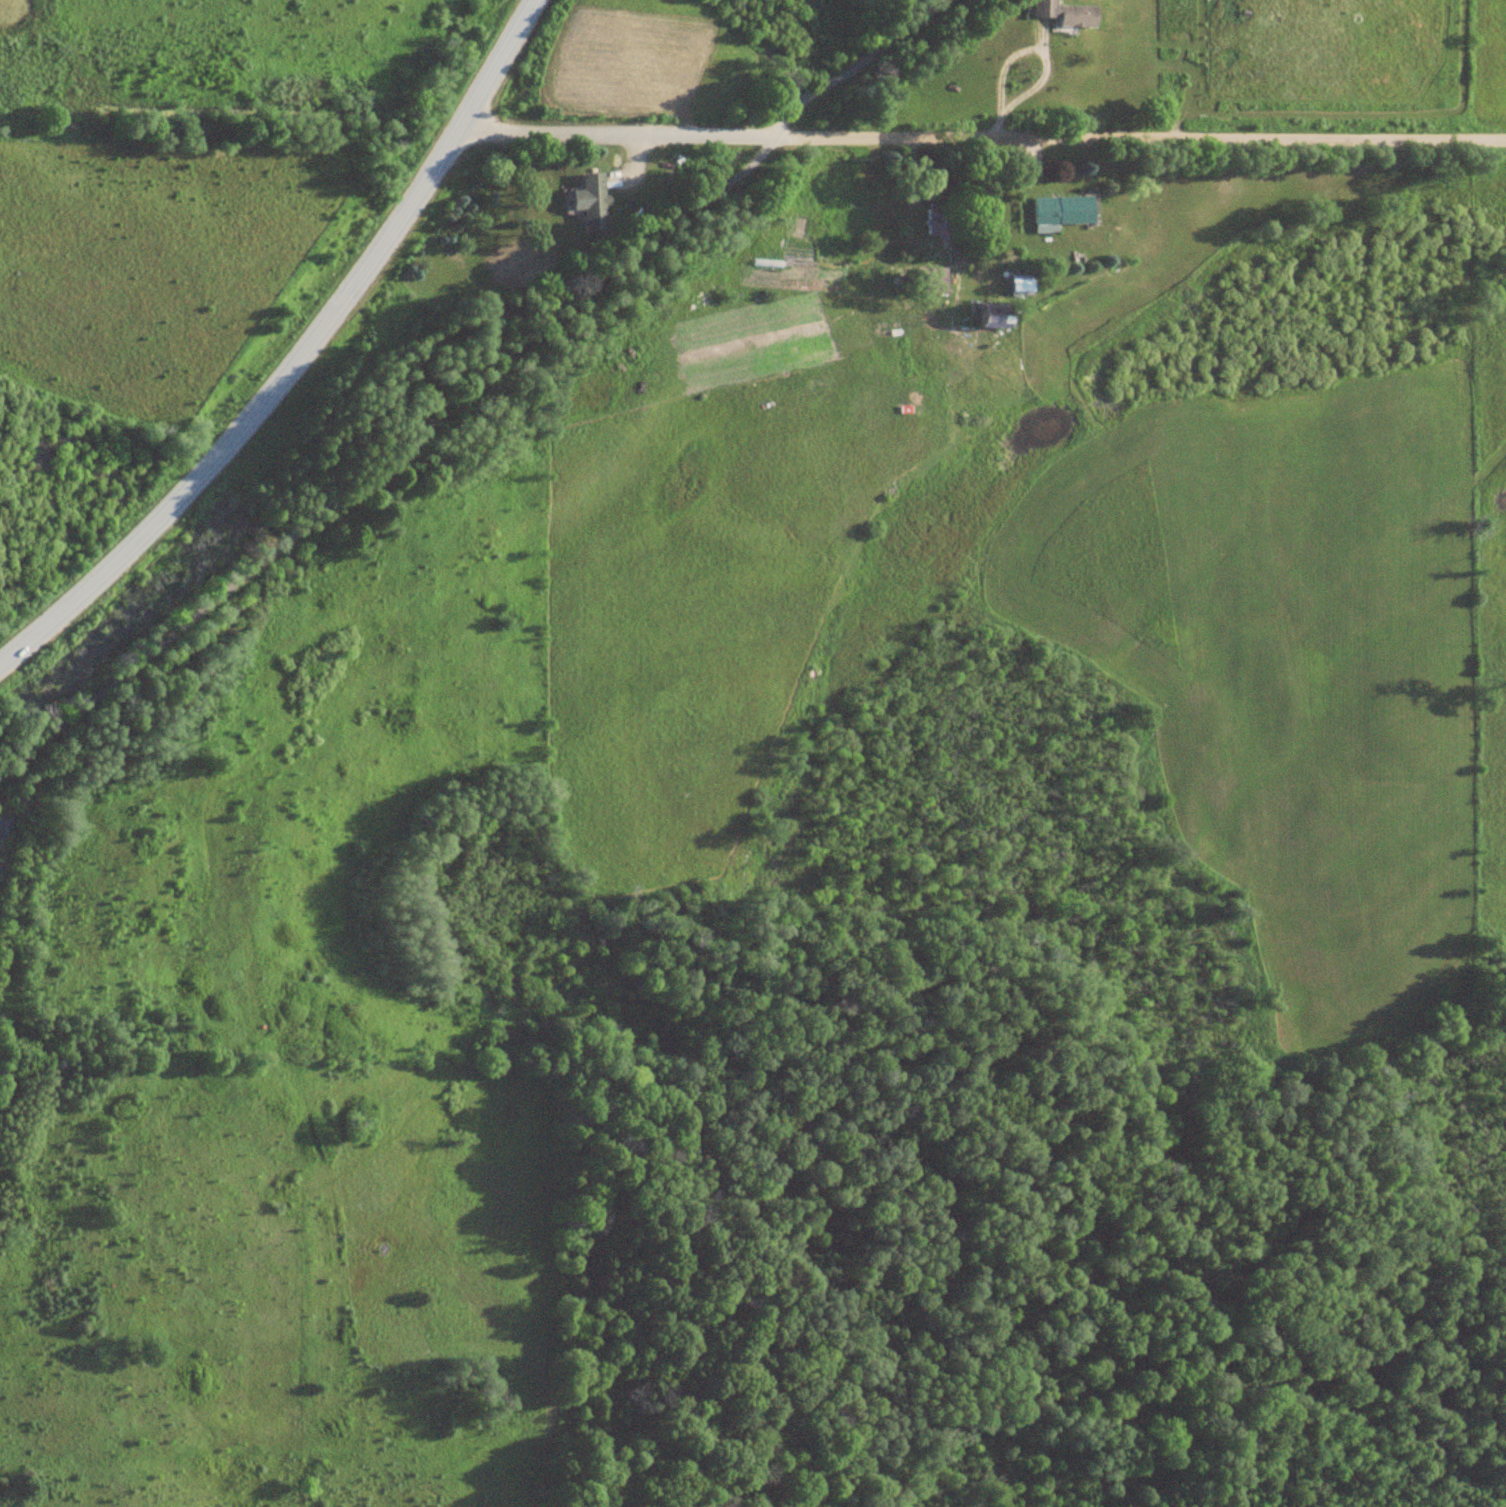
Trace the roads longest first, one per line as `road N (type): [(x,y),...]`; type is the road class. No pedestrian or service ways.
road 1 (residential): [(1505,139),(459,131)]
road 2 (tertiary): [(0,658),(89,582),(244,426),(339,307),(459,131),(536,0)]

